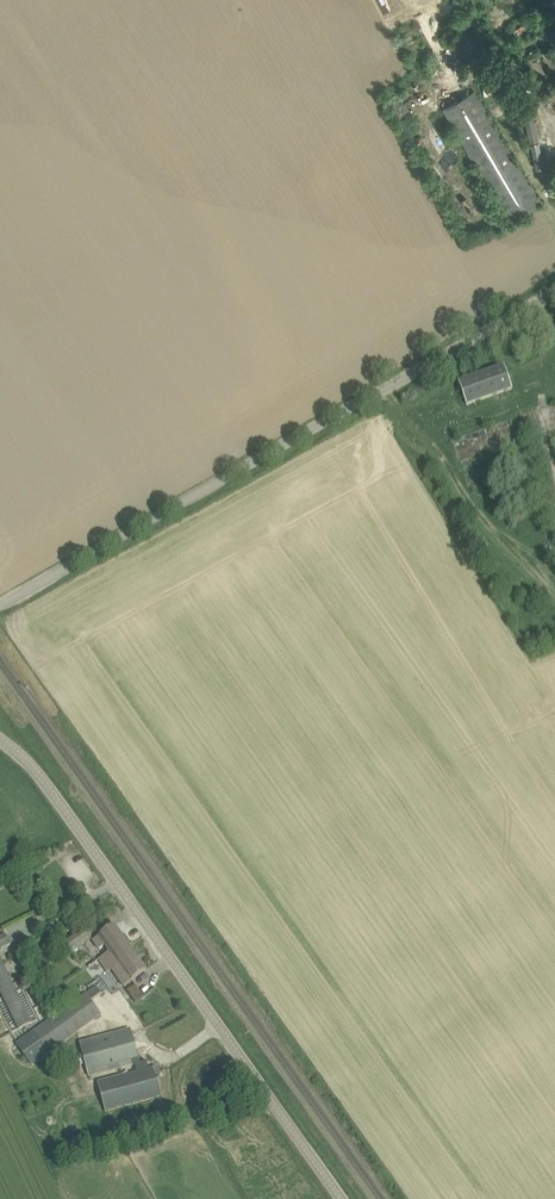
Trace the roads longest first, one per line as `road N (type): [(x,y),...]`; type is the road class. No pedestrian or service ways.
road 1 (unclassified): [(0,604),(554,297)]
road 2 (unclassified): [(343,1198),(50,785),(0,738)]
road 3 (track): [(381,388),(554,596)]

